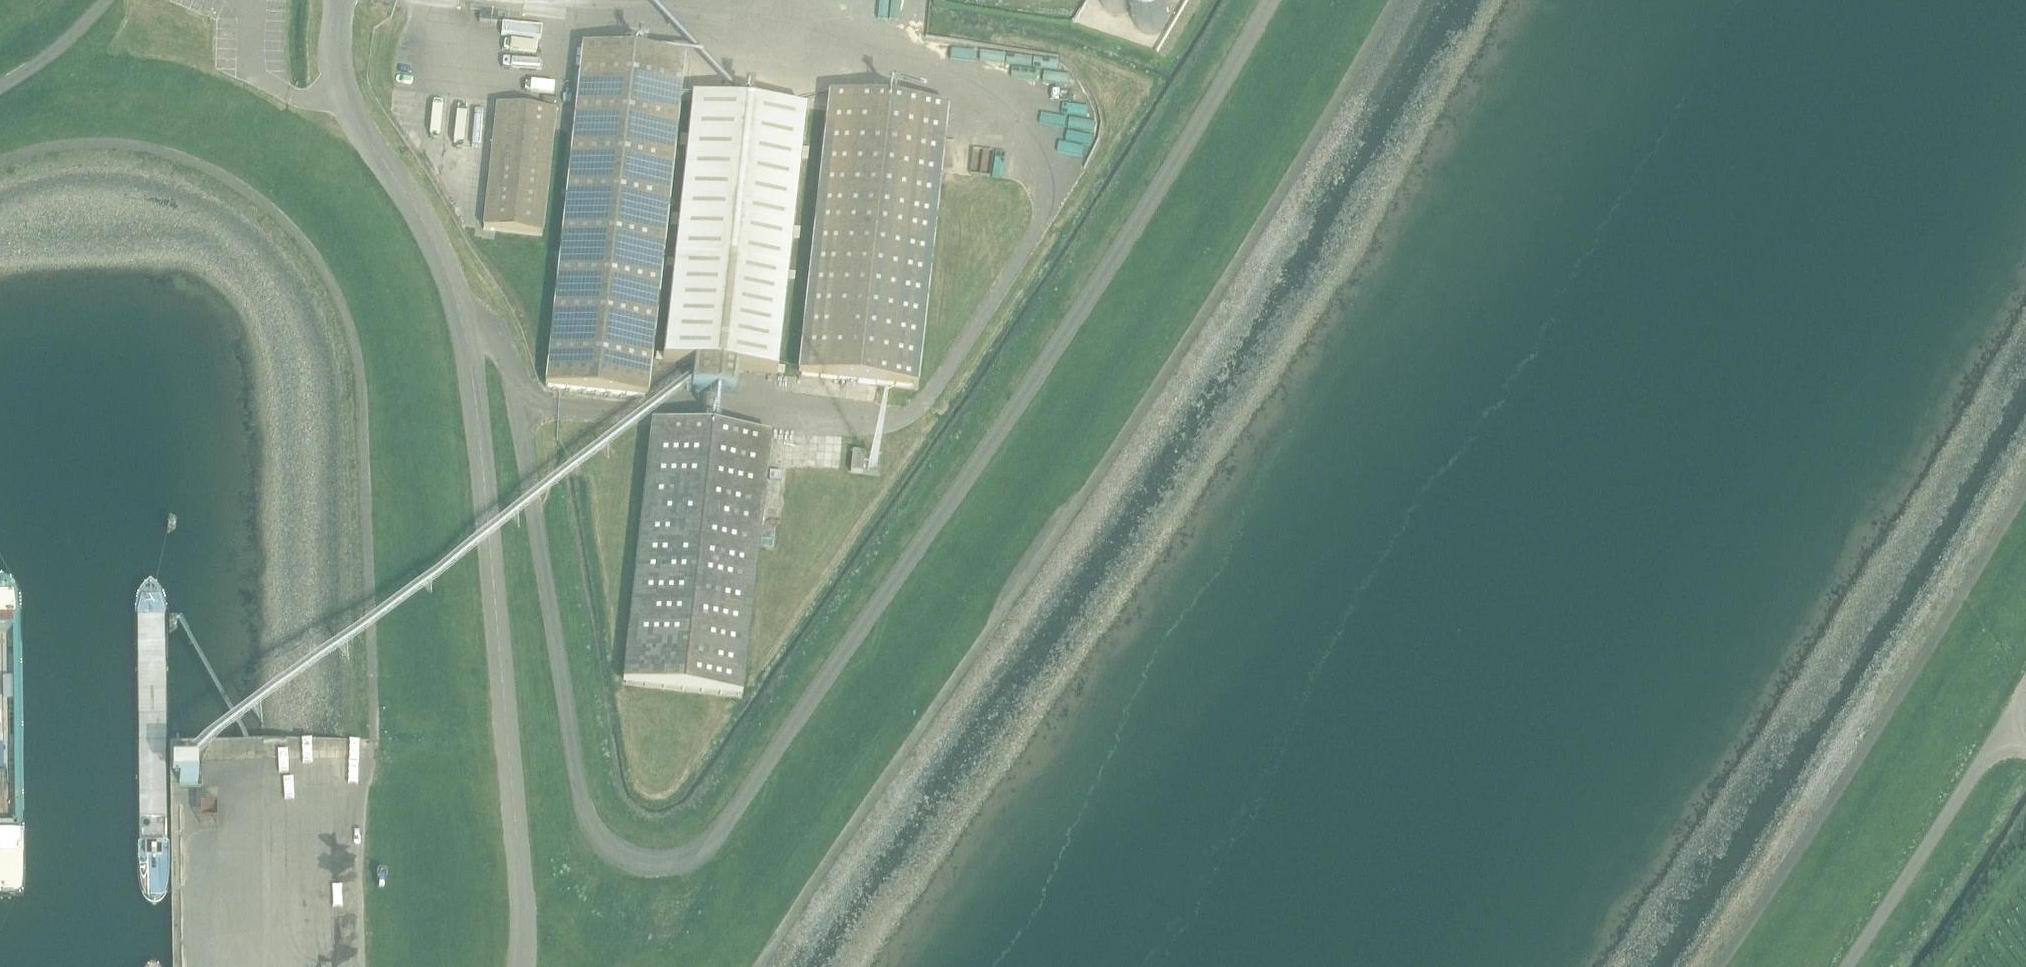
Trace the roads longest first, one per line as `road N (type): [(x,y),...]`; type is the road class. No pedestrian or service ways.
road 1 (unclassified): [(467,334),(494,337),(510,356),(583,810),(603,841),(636,862),(689,858),(730,816),(1074,319),(1269,0)]
road 2 (unclassified): [(0,165),(102,141),(174,152),(267,201),(314,249),(348,303),(365,364),(374,735)]
road 3 (unclassified): [(467,334),(528,914),(522,966)]
road 4 (unclassified): [(467,334),(416,204),(340,86),(345,0)]
road 5 (unclassified): [(1844,966),(2012,720)]
road 6 (unclassified): [(0,92),(44,65),(106,0)]

